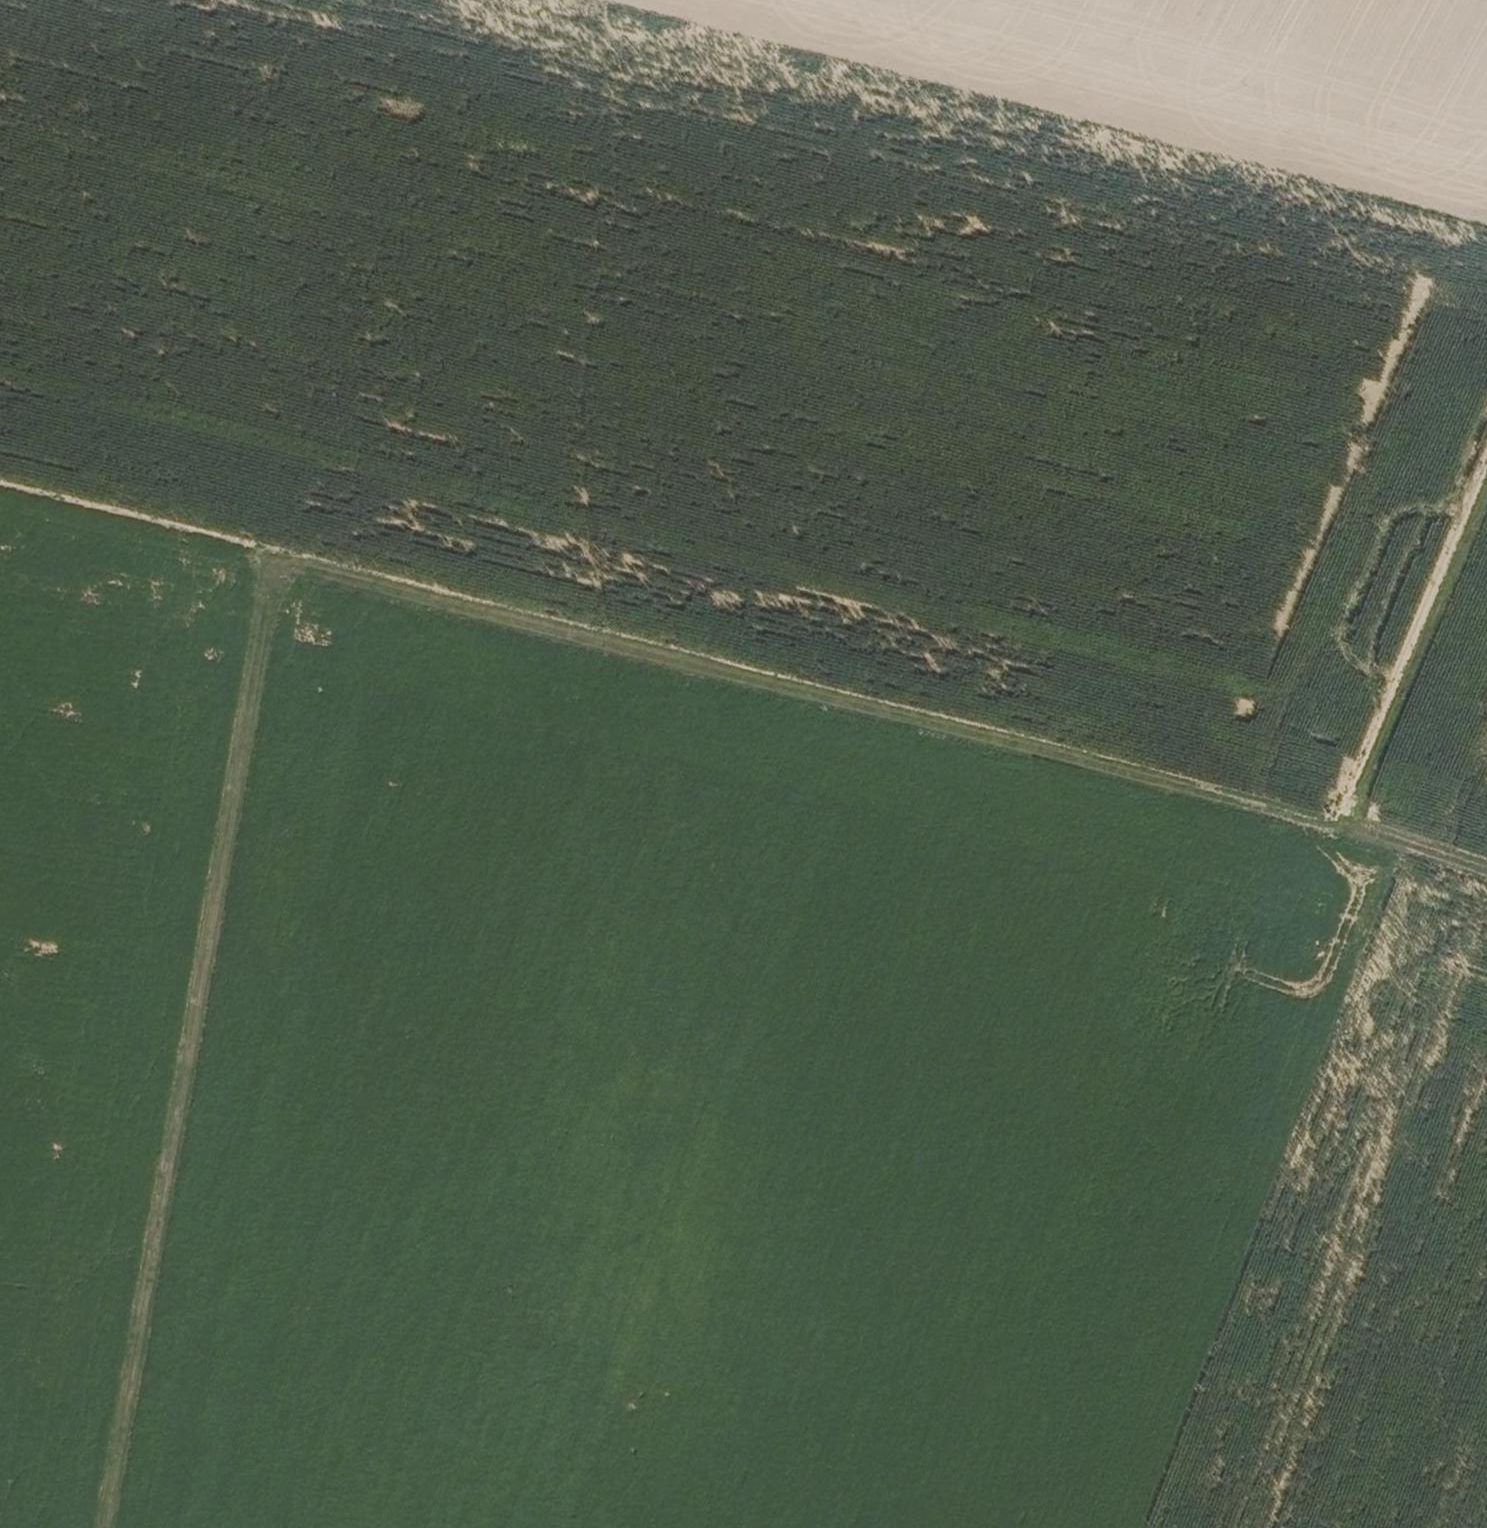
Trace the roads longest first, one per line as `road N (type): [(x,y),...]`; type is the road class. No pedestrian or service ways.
road 1 (track): [(1486,500),(1340,828),(285,572),(117,1527)]
road 2 (track): [(1486,874),(1340,828)]

